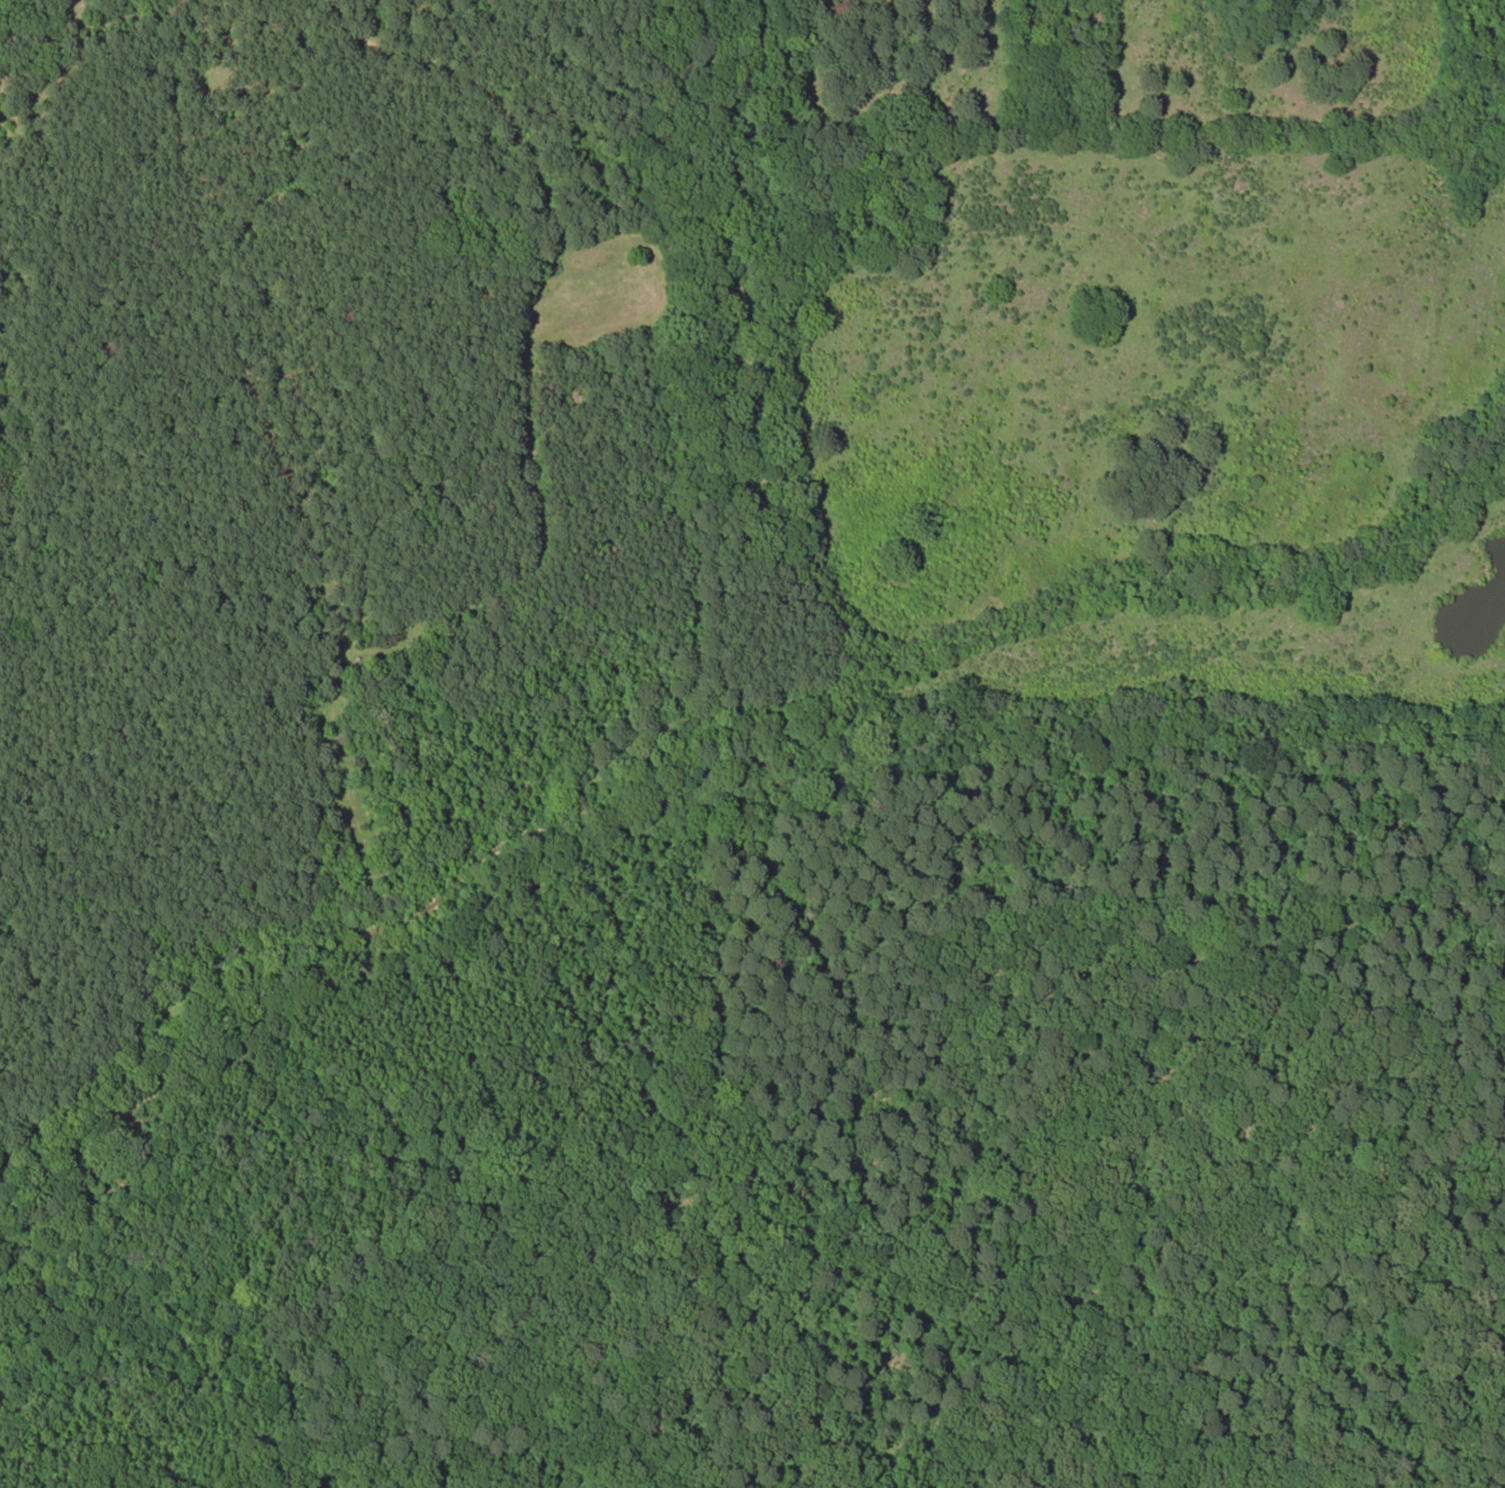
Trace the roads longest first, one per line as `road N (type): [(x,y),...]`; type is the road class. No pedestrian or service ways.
road 1 (residential): [(1452,1487),(1458,1347)]

